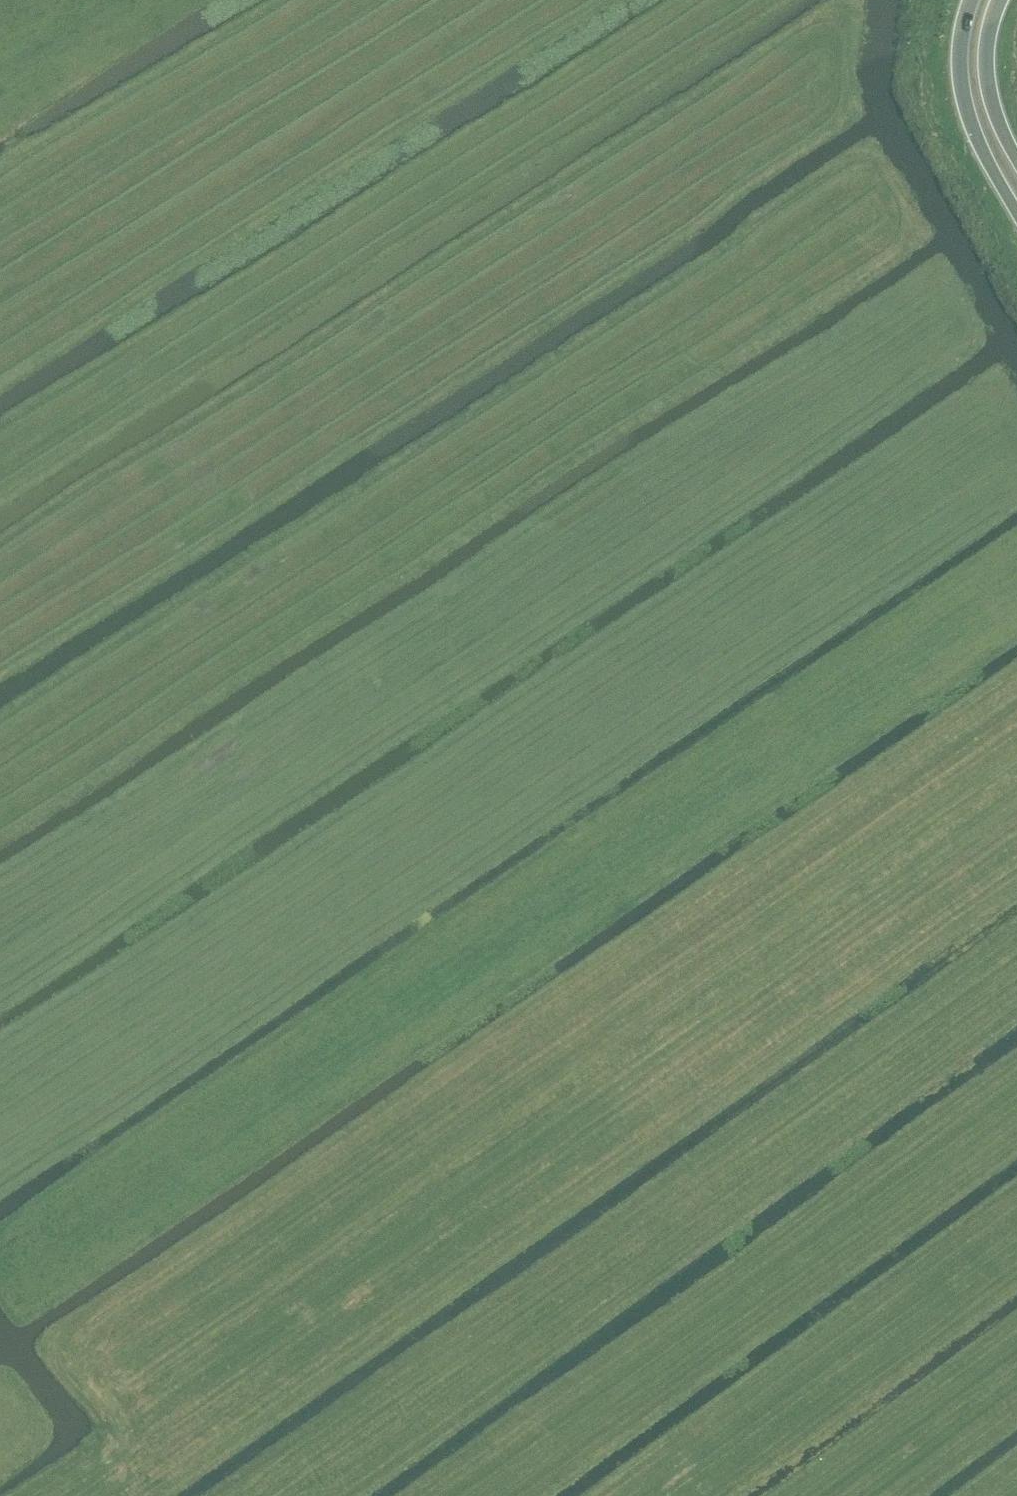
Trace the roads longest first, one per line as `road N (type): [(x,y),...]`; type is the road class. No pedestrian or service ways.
road 1 (trunk): [(972,0),(963,56),(969,113),(1016,208)]
road 2 (trunk): [(1016,159),(988,86),(989,31),(1000,0)]

